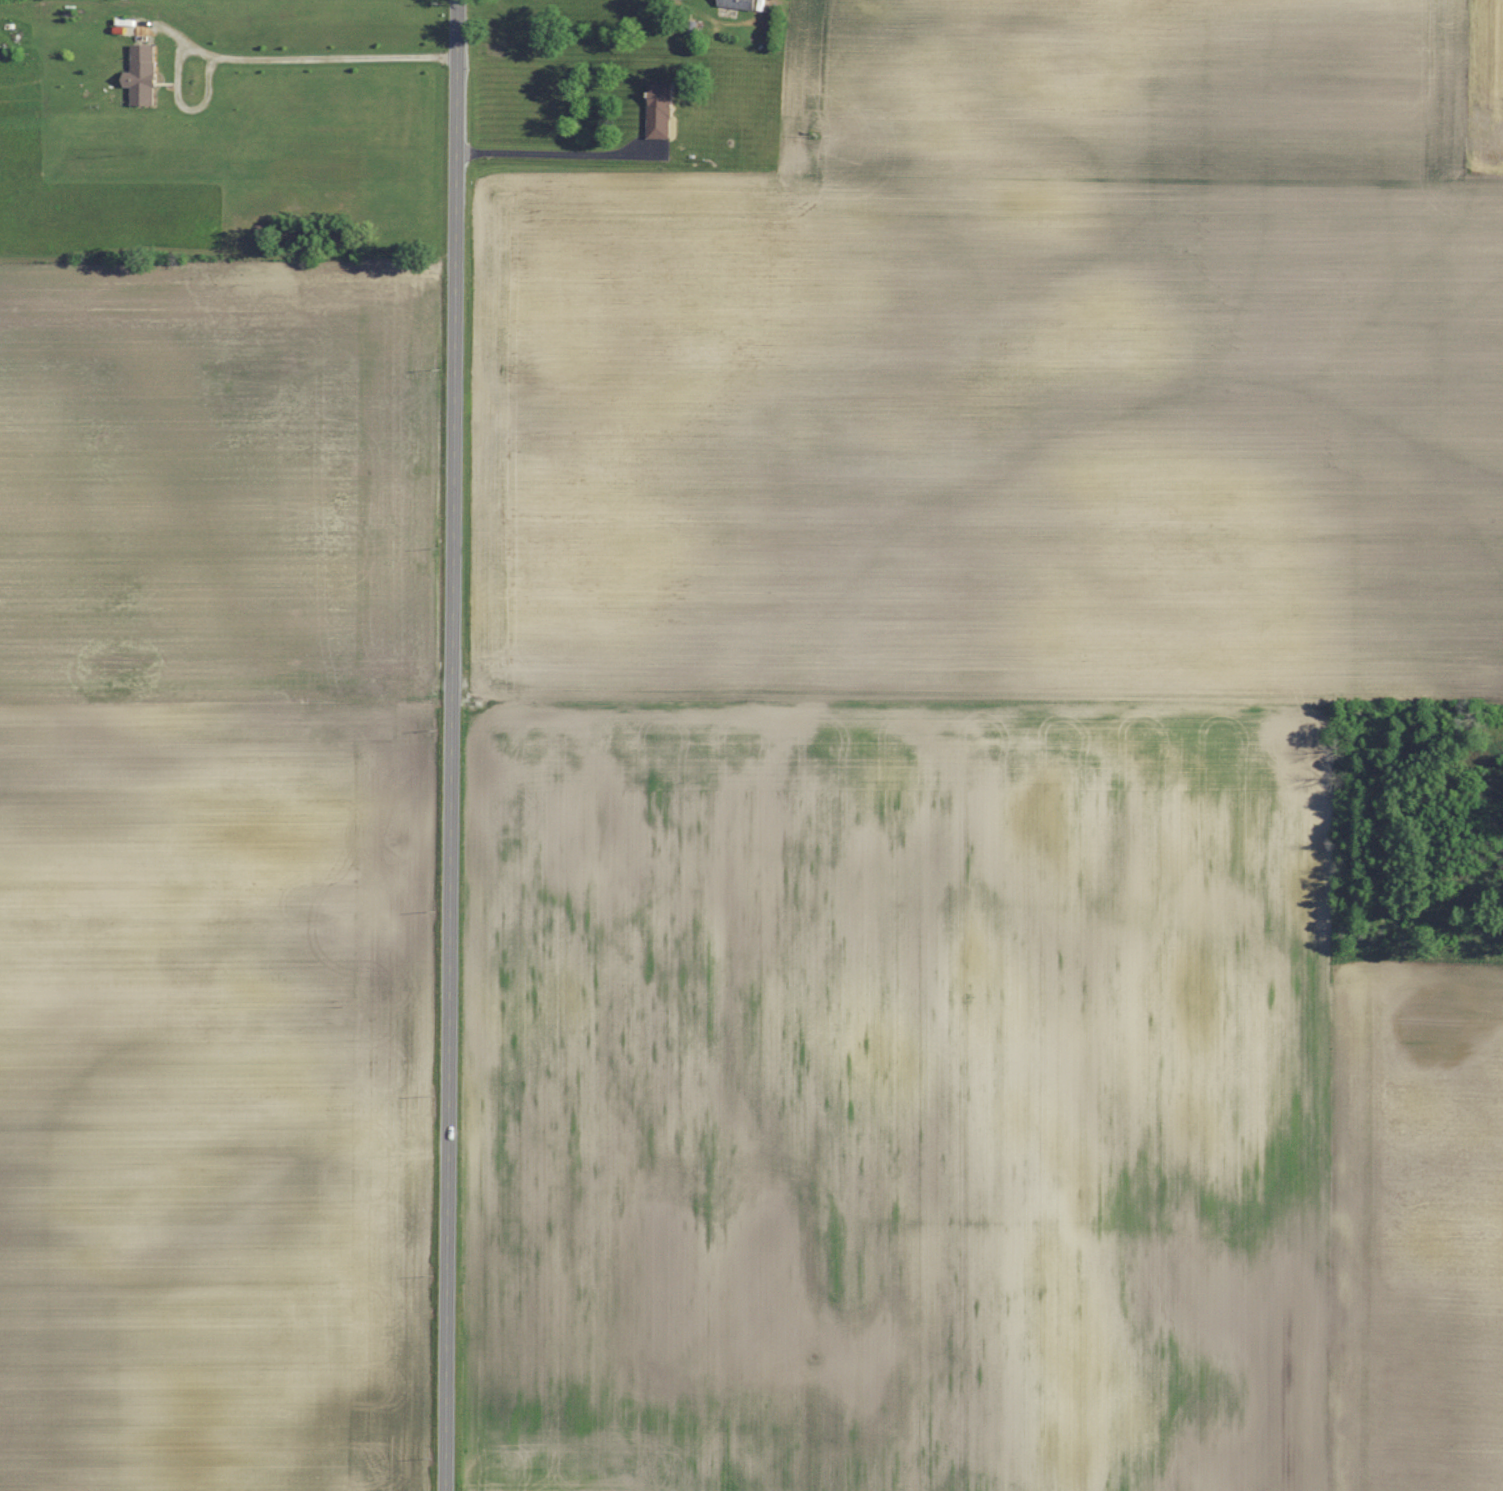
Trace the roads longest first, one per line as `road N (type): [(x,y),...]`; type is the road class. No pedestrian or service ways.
road 1 (tertiary): [(446,1490),(456,0)]
road 2 (residential): [(453,355),(1053,406)]

